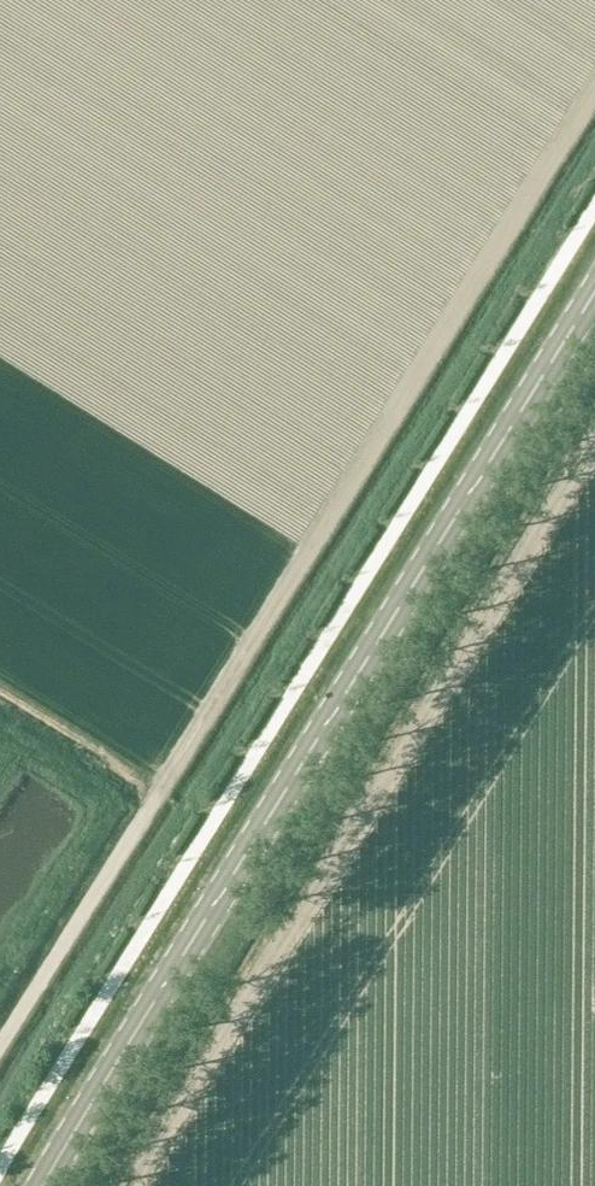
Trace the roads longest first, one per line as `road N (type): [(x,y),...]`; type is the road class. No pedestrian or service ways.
road 1 (track): [(594,89),(0,1047)]
road 2 (secondary): [(43,1185),(594,293)]

